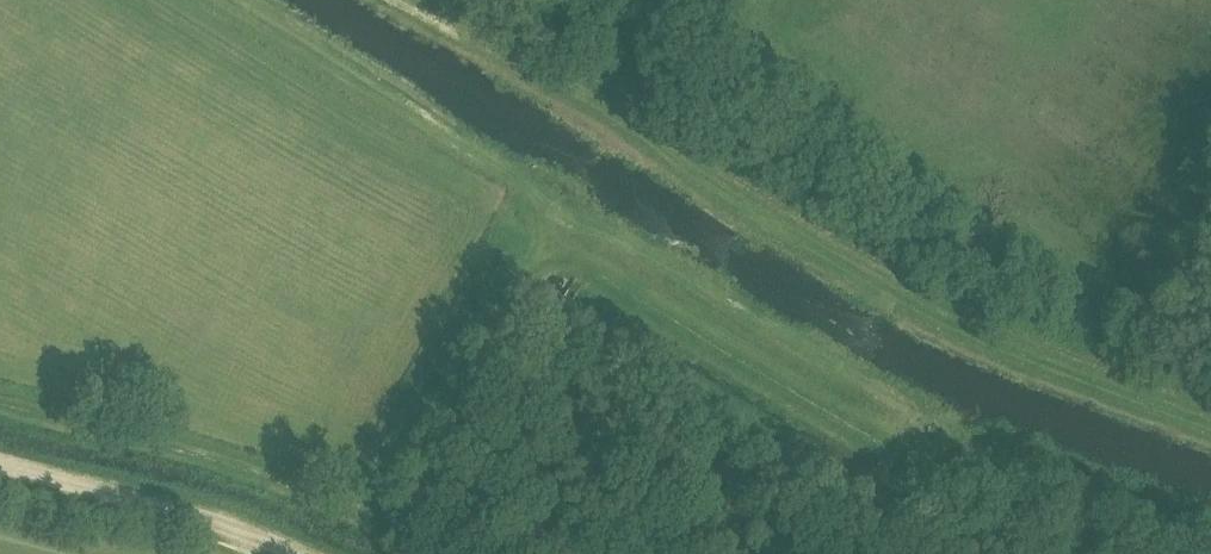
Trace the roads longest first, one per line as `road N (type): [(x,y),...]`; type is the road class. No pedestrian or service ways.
road 1 (track): [(234,0),(413,115),(550,232),(793,393),(983,484),(1164,553)]
road 2 (track): [(0,402),(231,462),(383,525),(550,232)]
road 3 (track): [(616,96),(744,186),(870,260),(1099,369),(1210,408)]
road 4 (track): [(514,297),(860,498),(925,499),(983,484)]
road 5 (track): [(294,553),(199,519),(0,465)]

